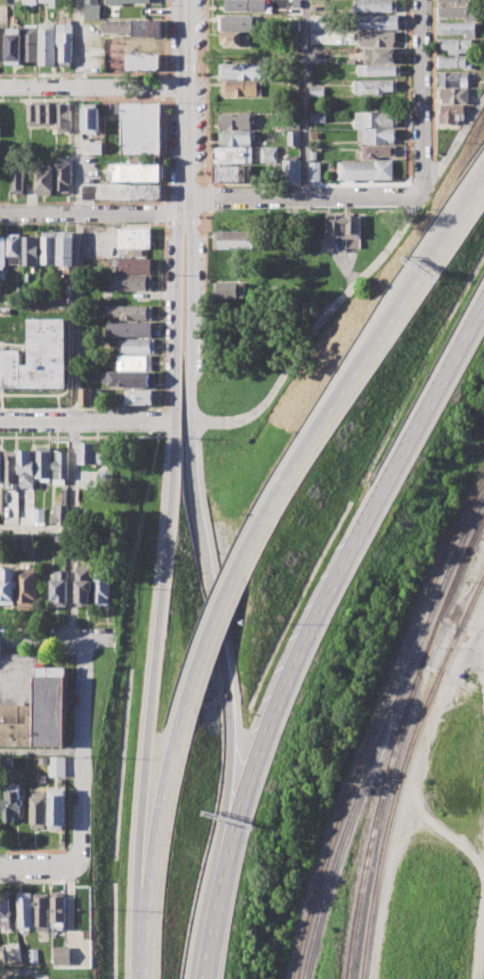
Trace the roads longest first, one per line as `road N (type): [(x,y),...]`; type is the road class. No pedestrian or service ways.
road 1 (motorway): [(203,978),(224,865),(283,679),(483,299)]
road 2 (motorway): [(174,420),(144,785),(146,873)]
road 3 (motorway): [(224,865),(230,748),(189,420)]
road 4 (motorway): [(483,173),(263,518)]
road 5 (residential): [(421,194),(184,197)]
road 6 (motorway): [(263,518),(199,659),(178,734)]
road 7 (residential): [(78,858),(83,637)]
road 8 (tertiary): [(183,214),(174,420)]
road 9 (tertiary): [(189,420),(183,214)]
road 10 (tertiary): [(184,197),(185,0)]
road 11 (residential): [(421,0),(421,194)]
road 12 (residential): [(0,87),(185,86)]
road 13 (residential): [(183,214),(0,215)]
road 14 (residential): [(174,420),(0,421)]
road 15 (motorway): [(178,734),(146,873)]

